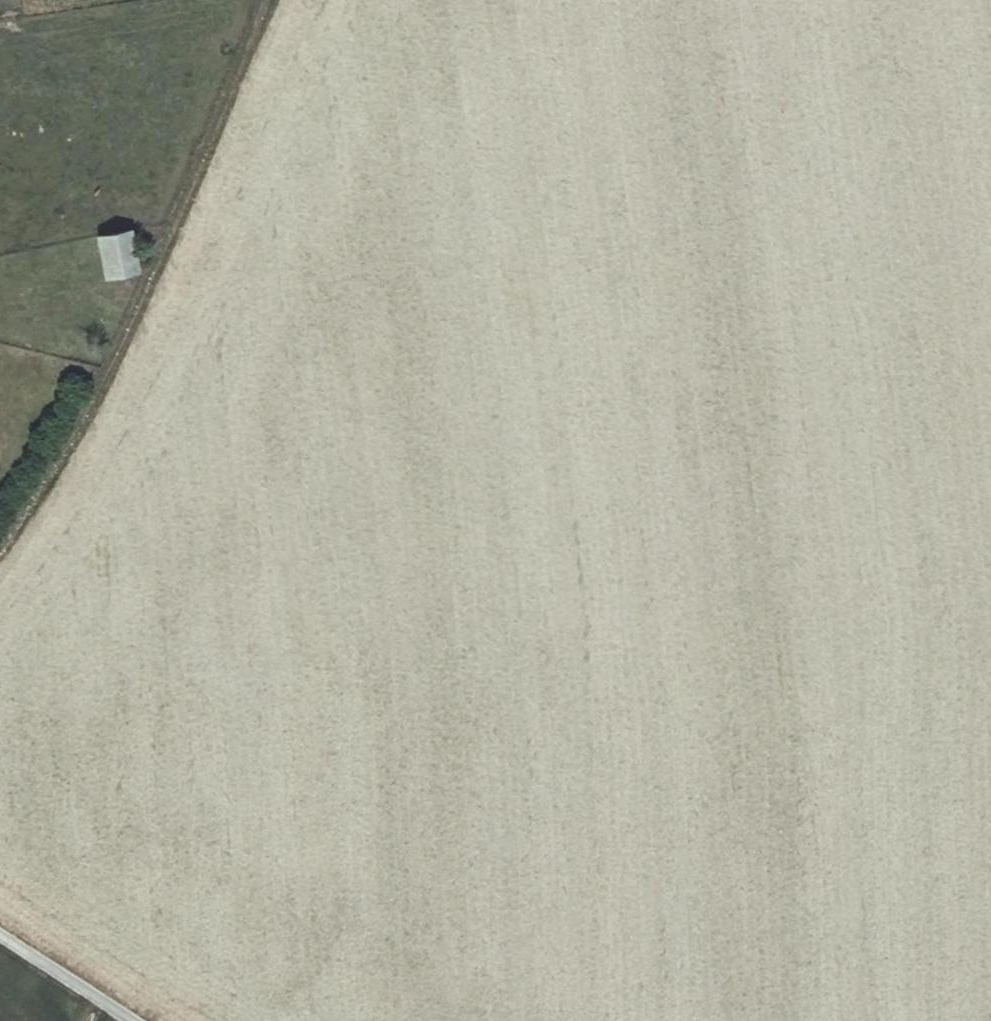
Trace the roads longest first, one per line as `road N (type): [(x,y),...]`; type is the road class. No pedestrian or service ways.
road 1 (track): [(253,0),(102,368),(0,542)]
road 2 (unclassified): [(125,1020),(0,939)]

